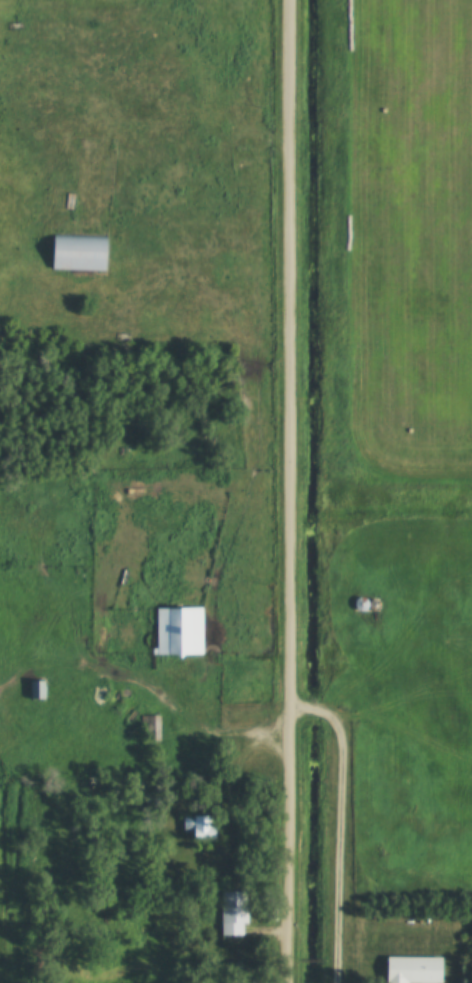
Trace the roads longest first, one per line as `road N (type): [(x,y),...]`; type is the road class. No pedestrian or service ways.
road 1 (residential): [(287,982),(287,0)]
road 2 (track): [(62,128),(181,124),(287,145)]
road 3 (track): [(106,670),(152,685),(211,728),(260,734)]

